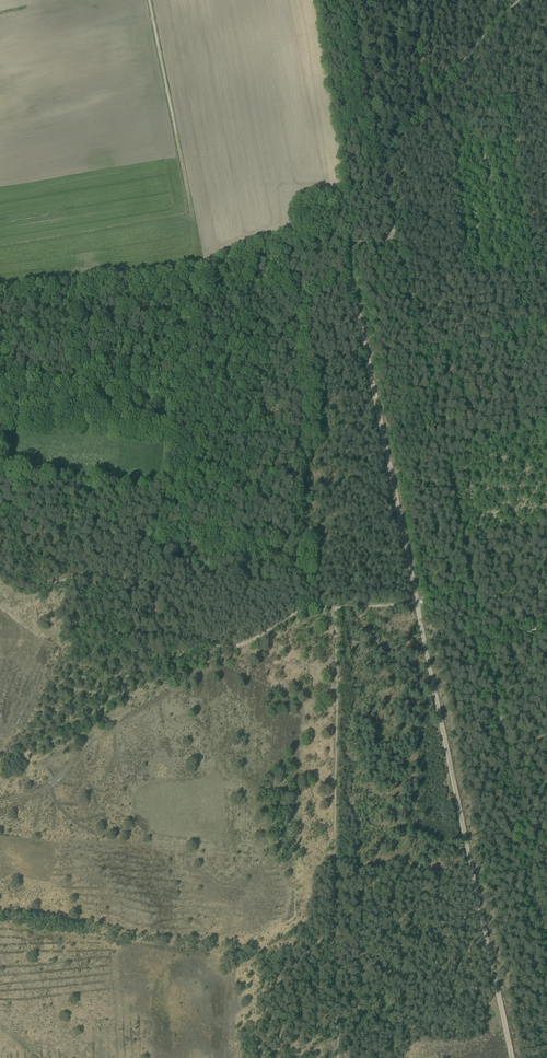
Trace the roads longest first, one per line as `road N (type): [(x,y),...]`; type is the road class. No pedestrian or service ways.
road 1 (track): [(418,603),(514,1057)]
road 2 (track): [(0,569),(31,586),(94,580),(75,627),(114,637),(243,645),(309,608),(335,608)]
road 3 (track): [(353,247),(349,260),(418,603)]
road 4 (track): [(500,18),(381,159)]
road 5 (track): [(381,159),(351,0)]
road 6 (track): [(408,300),(528,265)]

